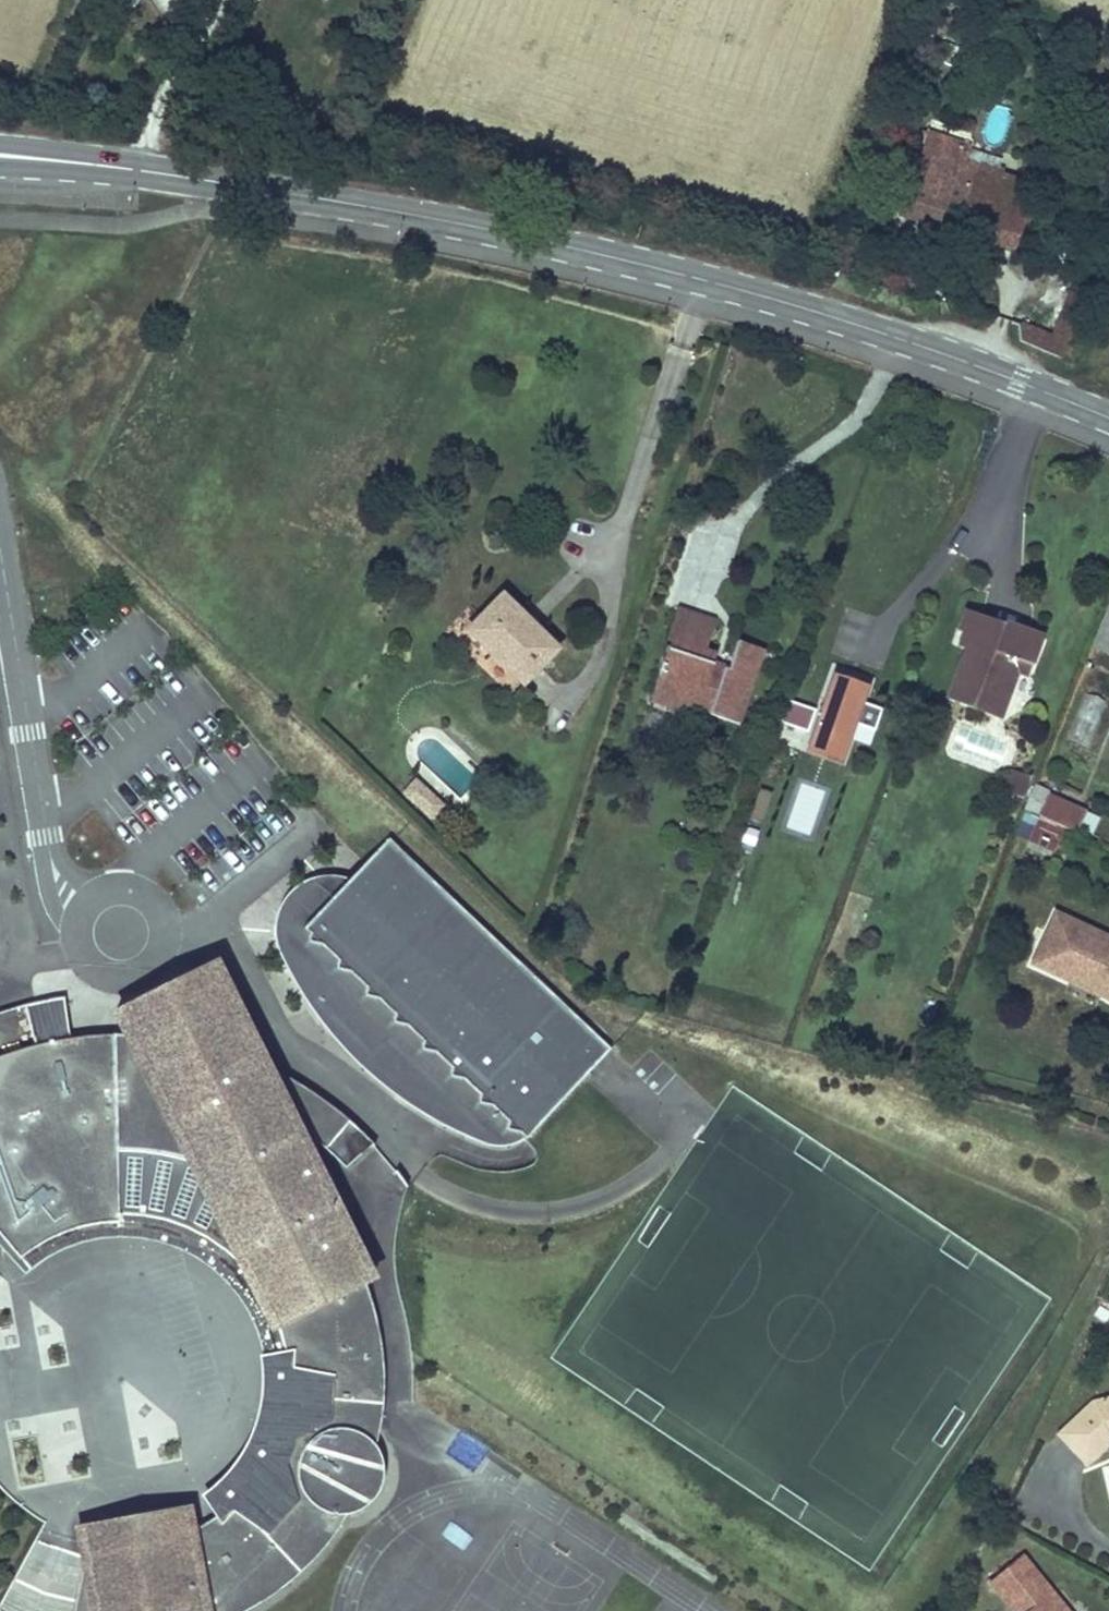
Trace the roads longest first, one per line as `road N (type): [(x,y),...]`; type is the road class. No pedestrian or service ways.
road 1 (secondary): [(22,157),(434,219),(626,262),(901,342),(1108,422)]

